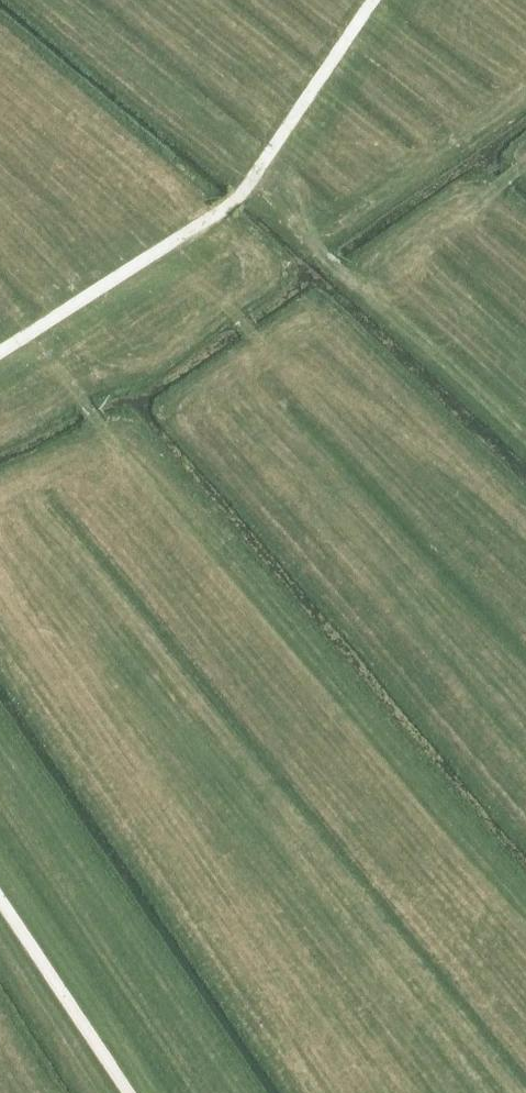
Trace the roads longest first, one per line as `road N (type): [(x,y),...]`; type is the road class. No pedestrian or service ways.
road 1 (track): [(525,907),(107,425),(36,328)]
road 2 (track): [(373,0),(246,190),(36,328)]
road 3 (track): [(0,894),(129,1092)]
road 4 (track): [(182,232),(262,343)]

